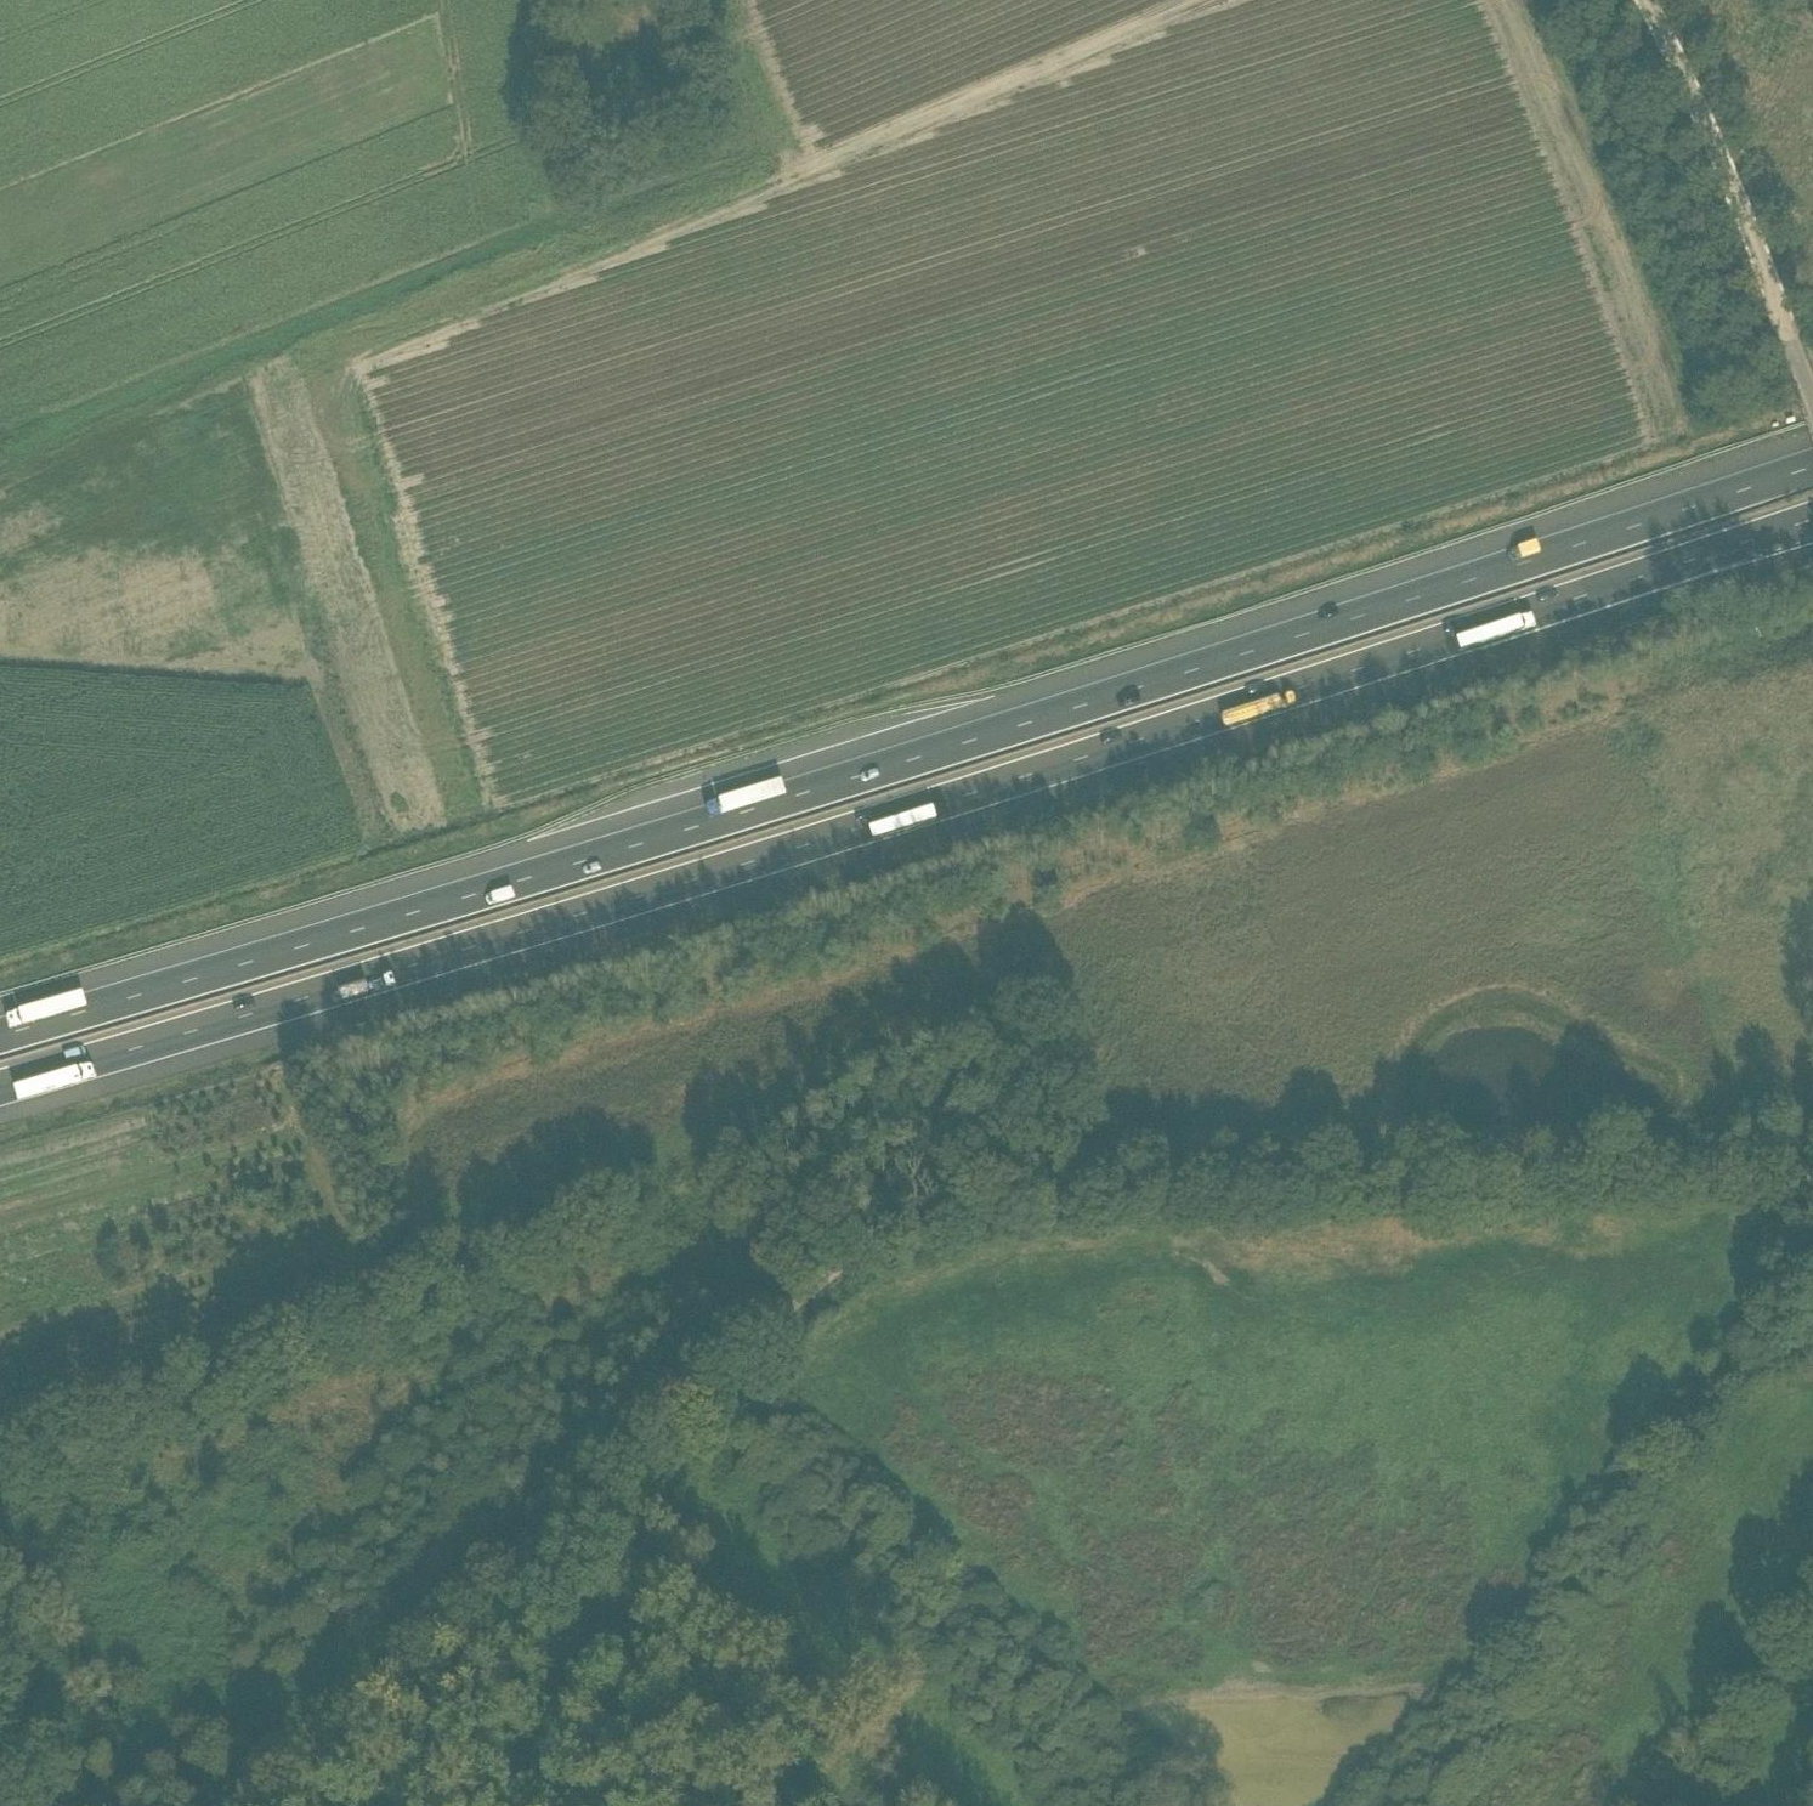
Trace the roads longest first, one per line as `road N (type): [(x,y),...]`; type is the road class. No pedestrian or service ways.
road 1 (motorway): [(0,1090),(677,887),(1812,520)]
road 2 (motorway): [(1812,469),(656,840),(0,1036)]
road 3 (track): [(1812,1176),(1061,1201),(977,1212),(886,1244),(787,1318),(261,1805)]
road 4 (unclassified): [(1812,411),(1723,136),(1656,0)]

